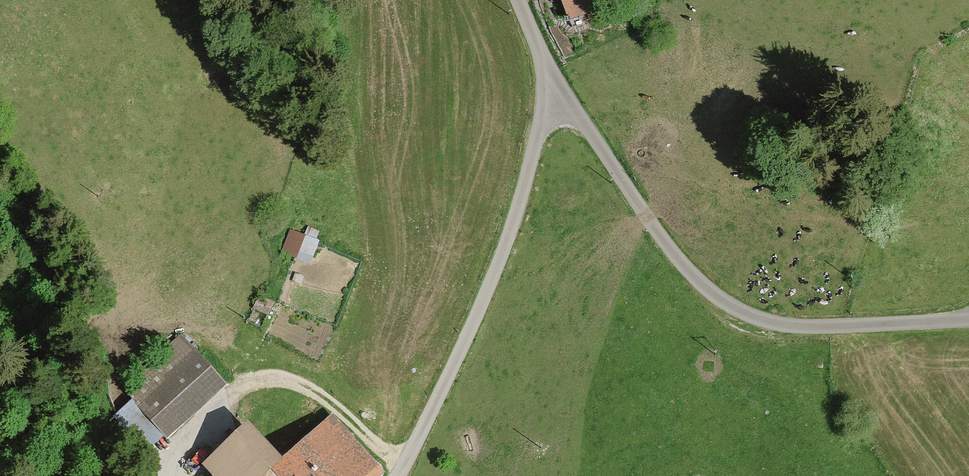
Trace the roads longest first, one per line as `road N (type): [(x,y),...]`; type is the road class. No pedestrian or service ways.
road 1 (track): [(520,0),(544,59),(644,214),(719,299),(790,326),(968,320)]
road 2 (track): [(544,59),(542,118),(507,239),(399,475)]
road 3 (track): [(229,396),(268,378),(308,388),(404,470)]

